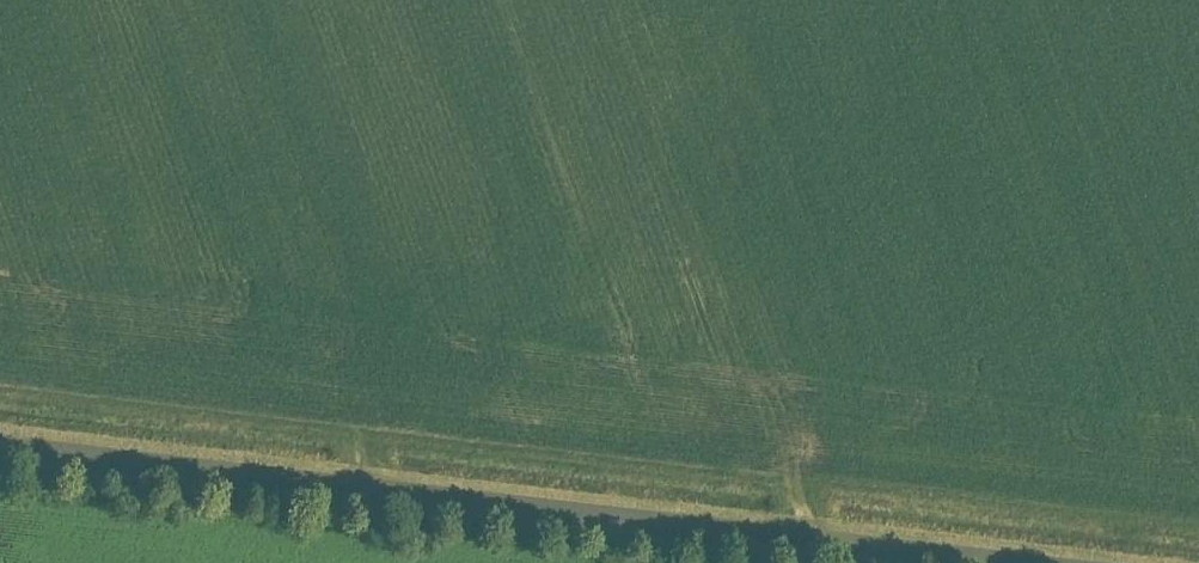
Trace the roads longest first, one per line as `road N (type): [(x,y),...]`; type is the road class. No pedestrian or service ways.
road 1 (residential): [(0,451),(982,562)]

